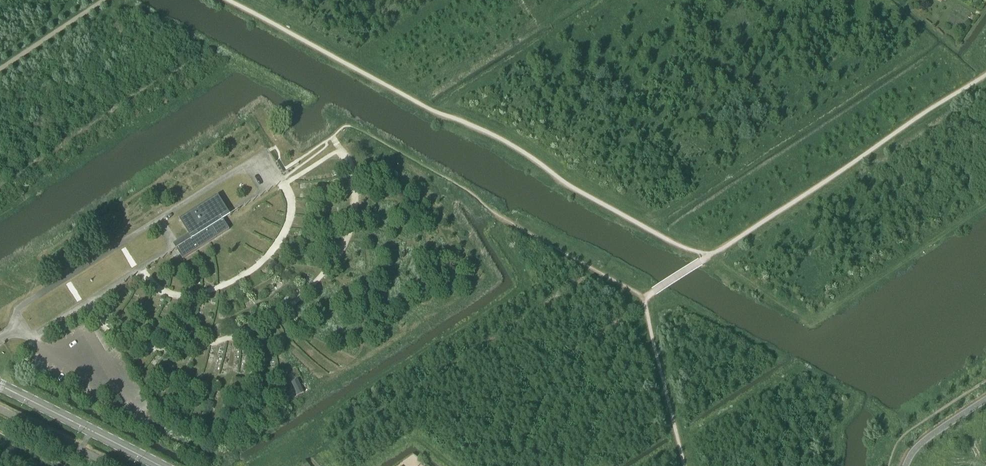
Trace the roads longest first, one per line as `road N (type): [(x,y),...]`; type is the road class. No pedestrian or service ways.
road 1 (secondary): [(0,386),(160,465)]

